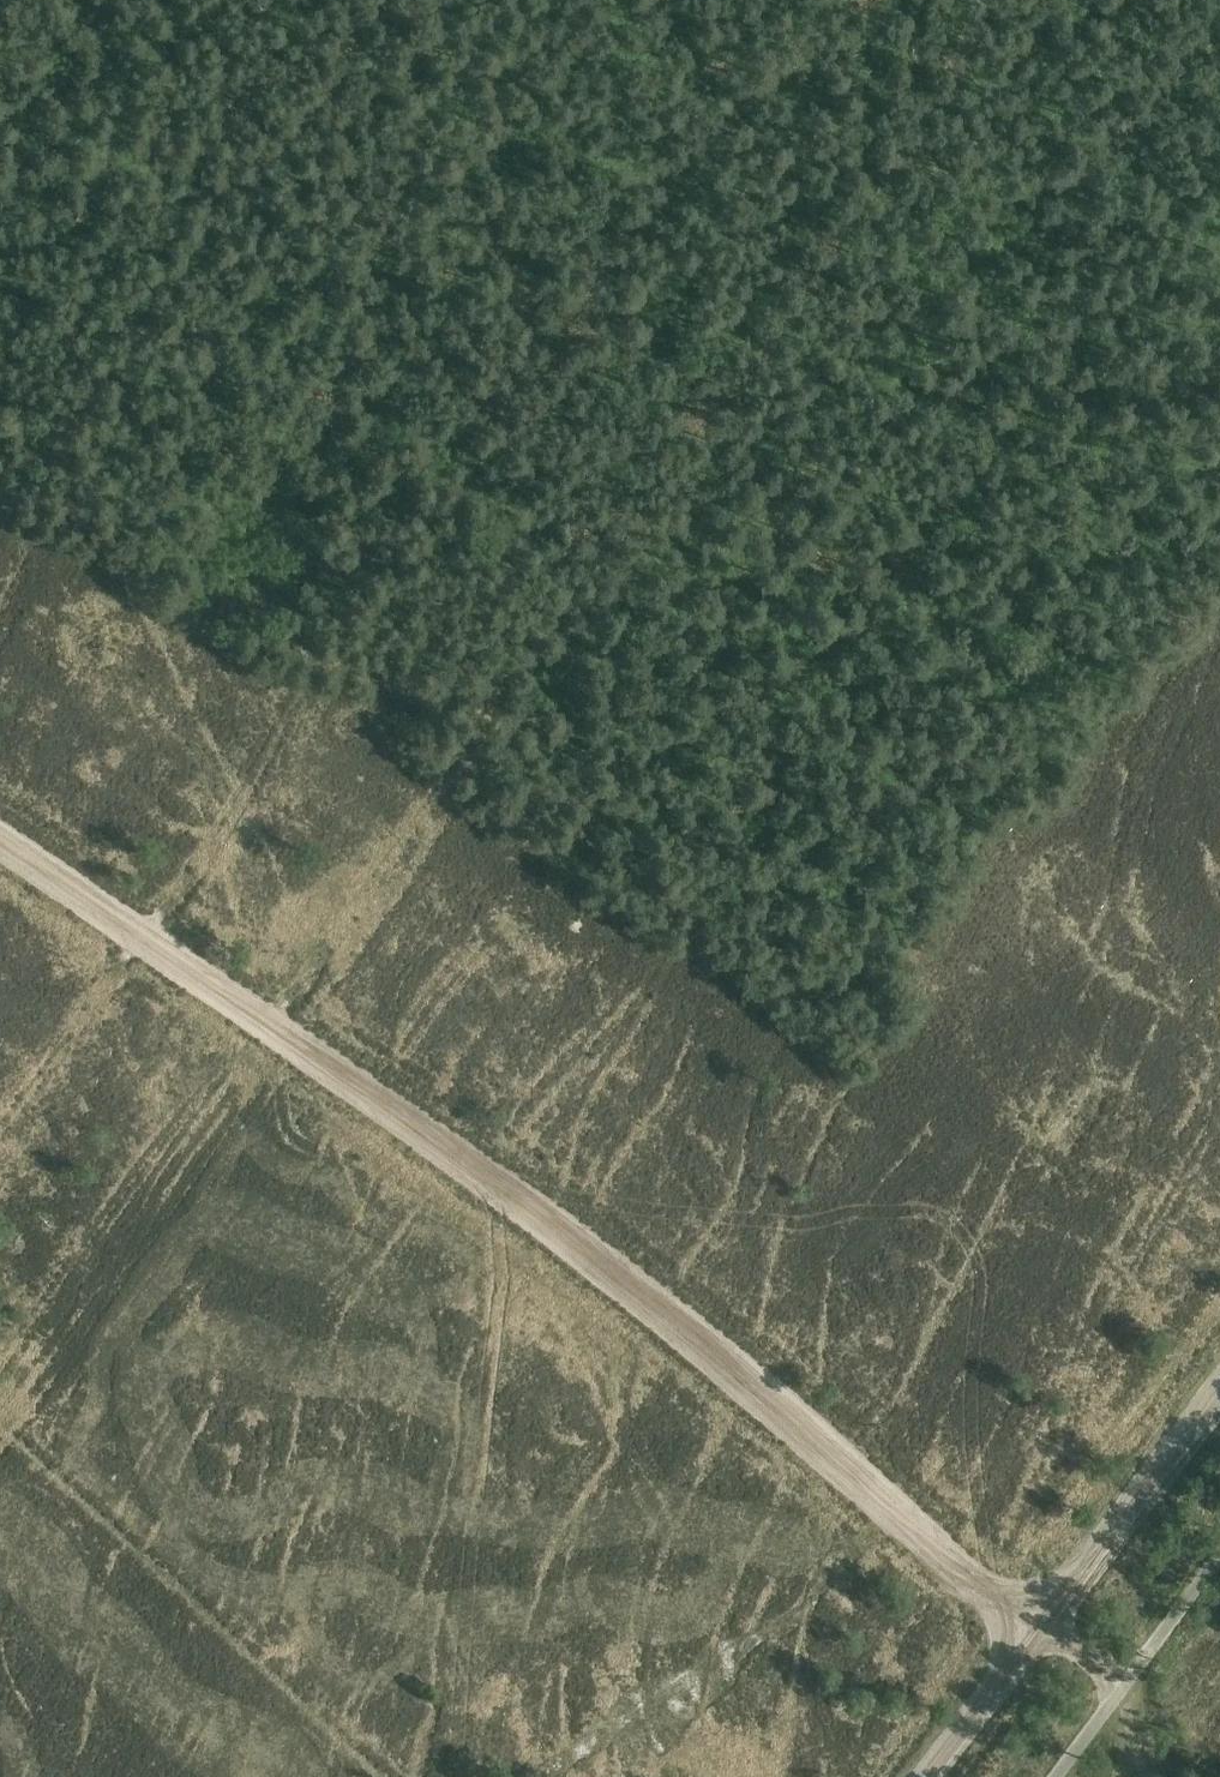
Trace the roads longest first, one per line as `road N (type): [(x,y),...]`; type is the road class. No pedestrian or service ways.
road 1 (track): [(924,1776),(1219,1381)]

